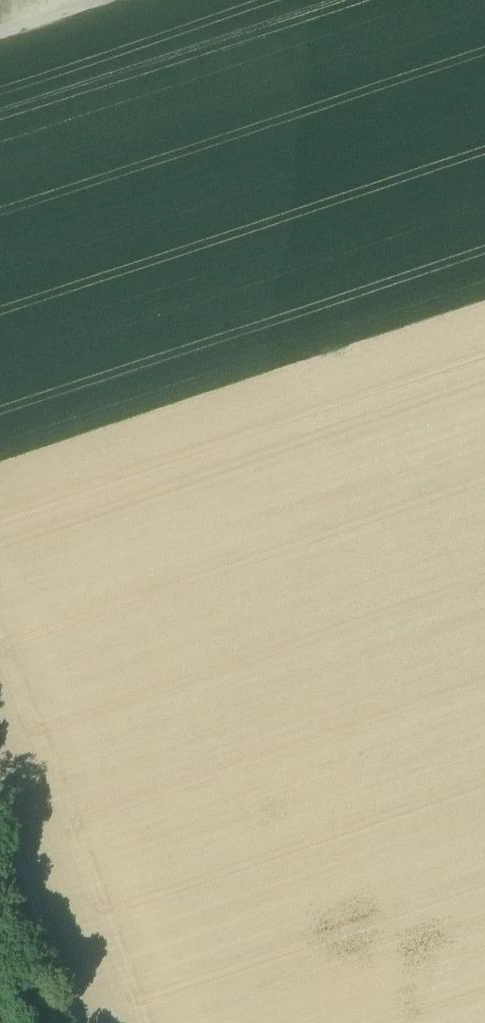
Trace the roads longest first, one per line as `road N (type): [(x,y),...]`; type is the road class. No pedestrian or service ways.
road 1 (track): [(0,815),(76,1022)]

